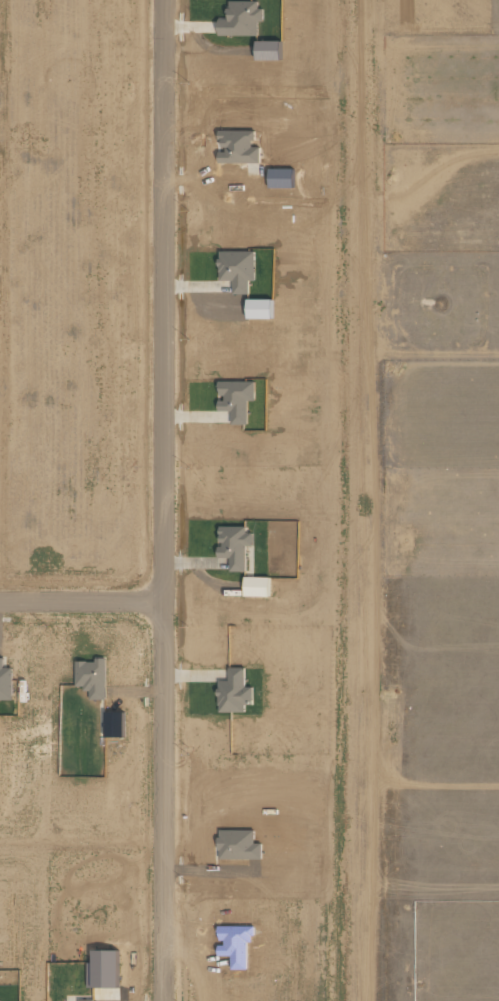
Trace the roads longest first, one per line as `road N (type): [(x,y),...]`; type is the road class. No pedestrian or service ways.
road 1 (residential): [(161,1000),(162,0)]
road 2 (residential): [(161,601),(0,600)]

